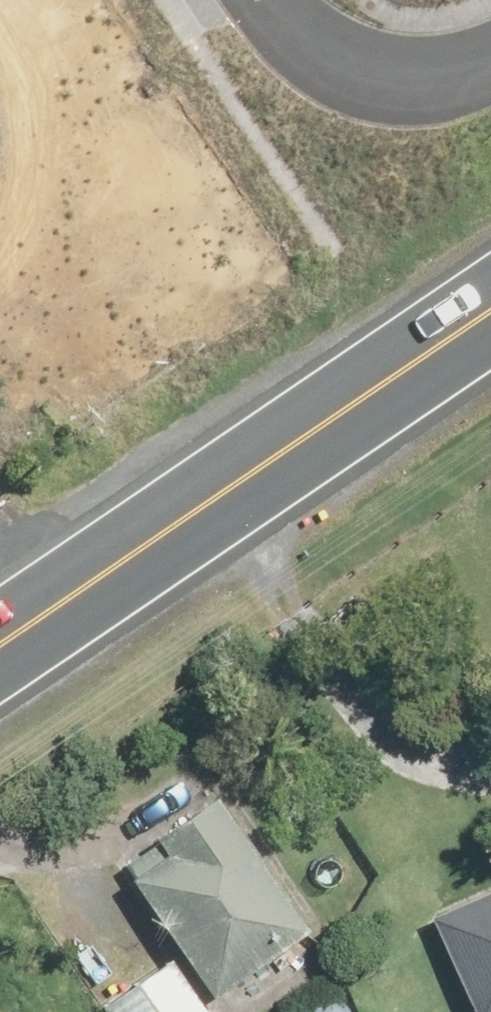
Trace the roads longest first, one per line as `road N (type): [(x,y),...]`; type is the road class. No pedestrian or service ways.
road 1 (secondary): [(490,311),(88,586)]
road 2 (residential): [(490,67),(419,79),(358,68),(268,0)]

